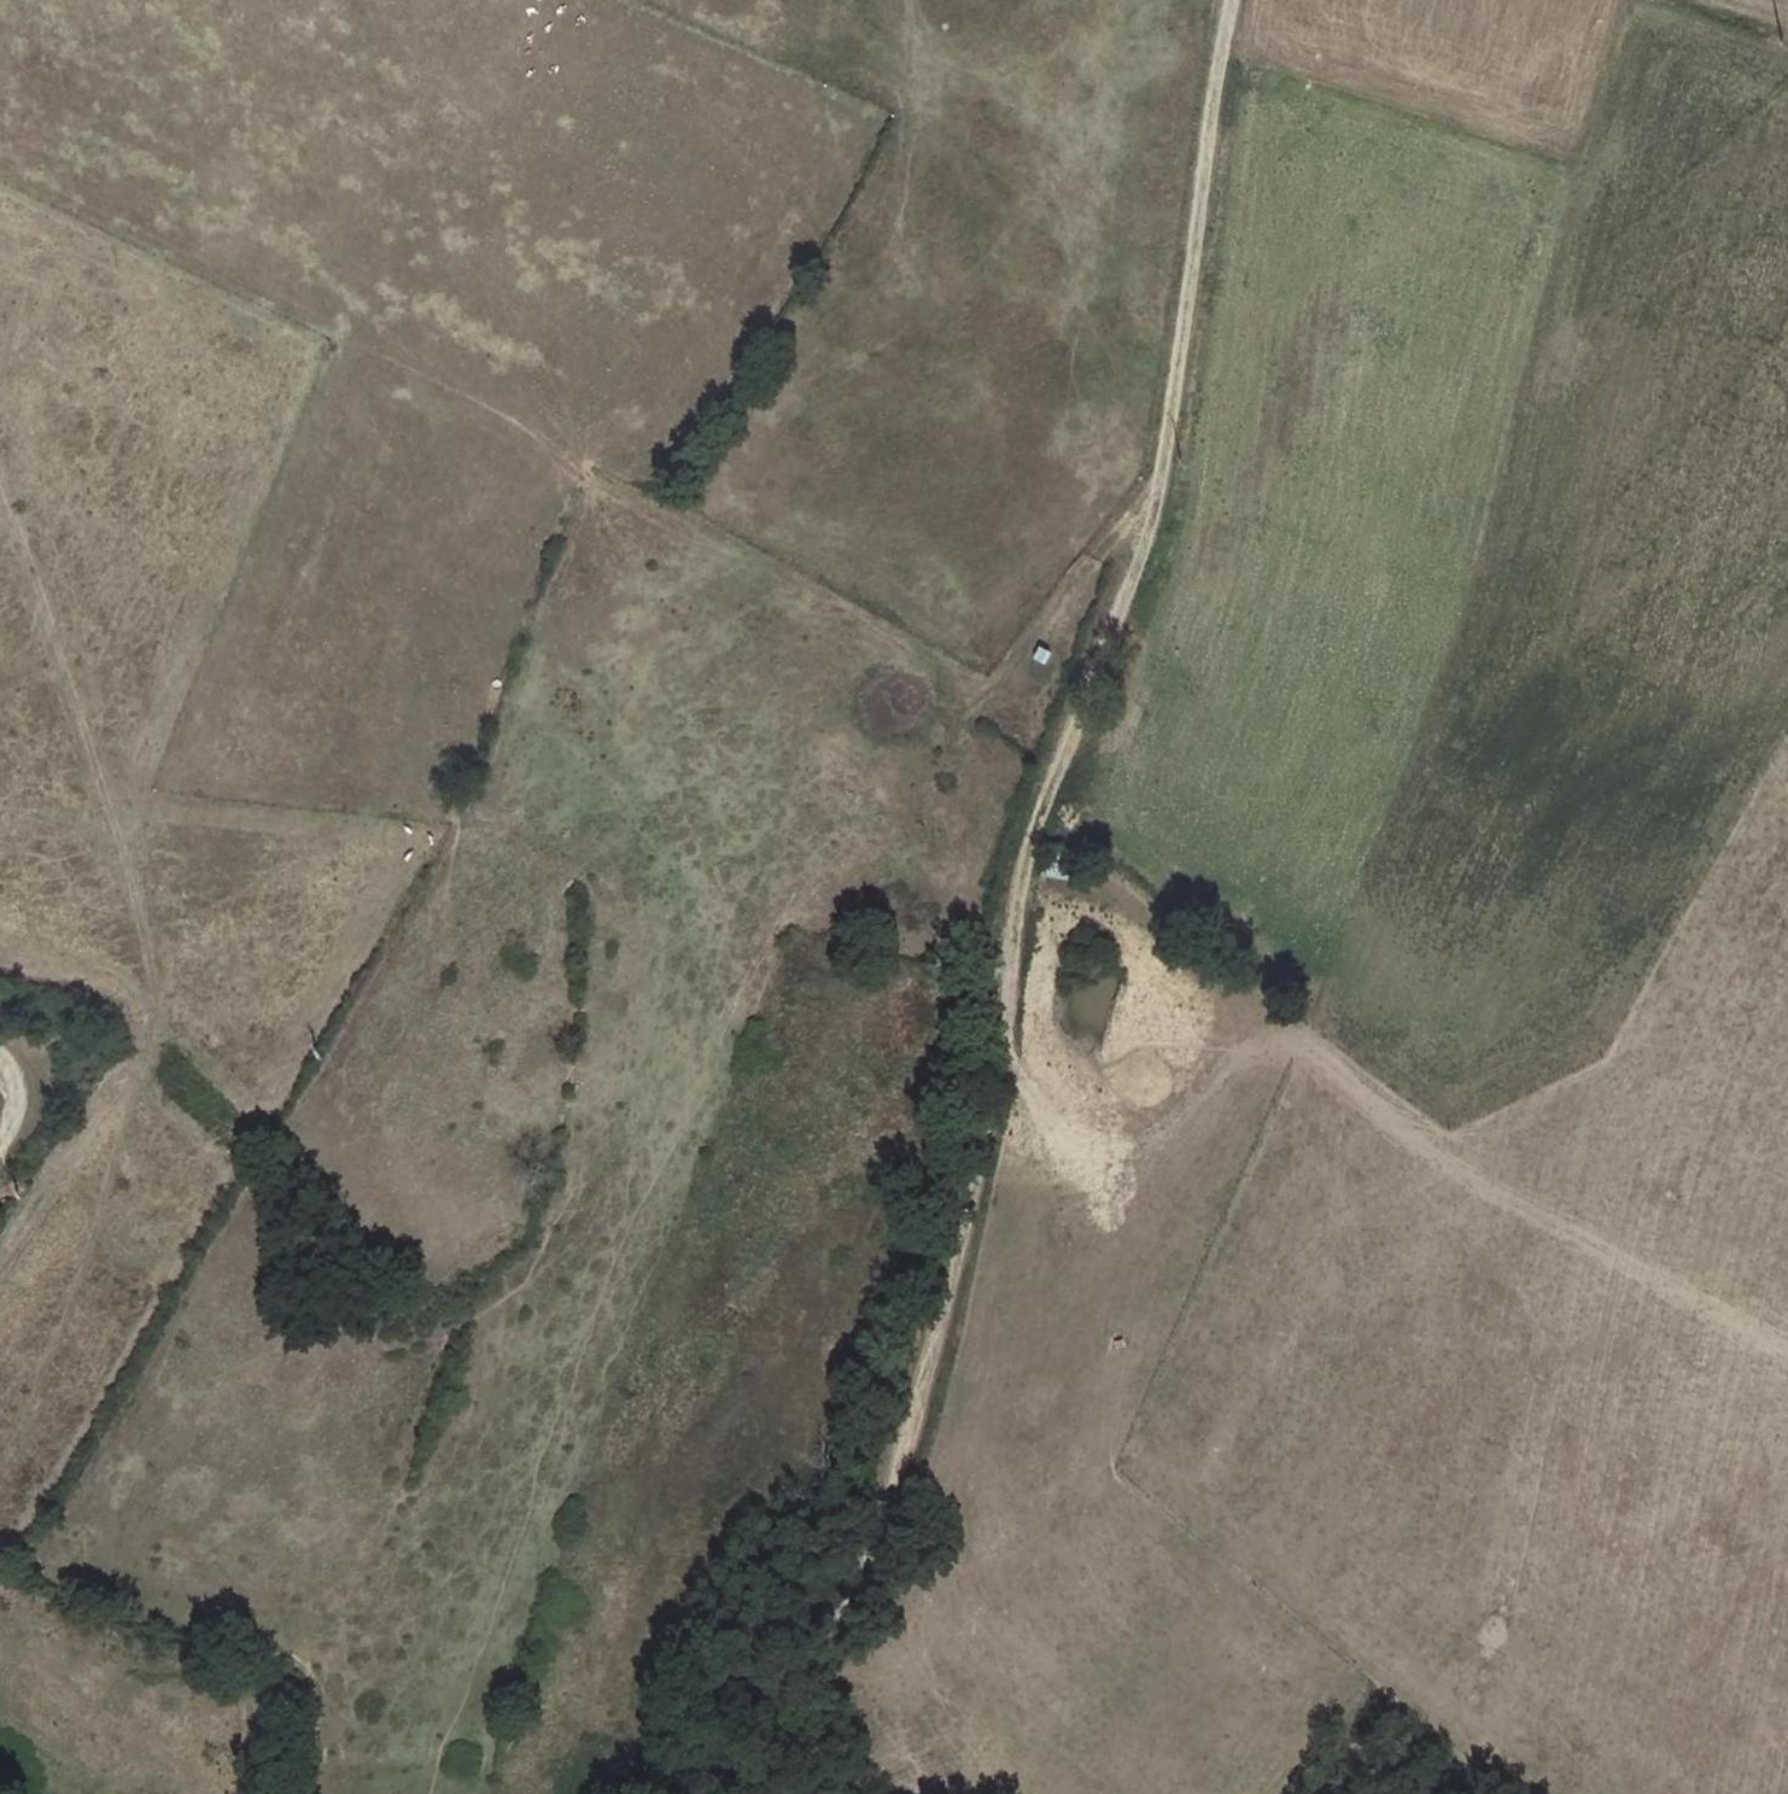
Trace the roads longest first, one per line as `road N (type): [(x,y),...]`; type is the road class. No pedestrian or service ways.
road 1 (track): [(1221,0),(1154,475),(1049,770),(1011,922),(983,1158),(896,1466),(807,1705),(816,1757),(841,1793)]

